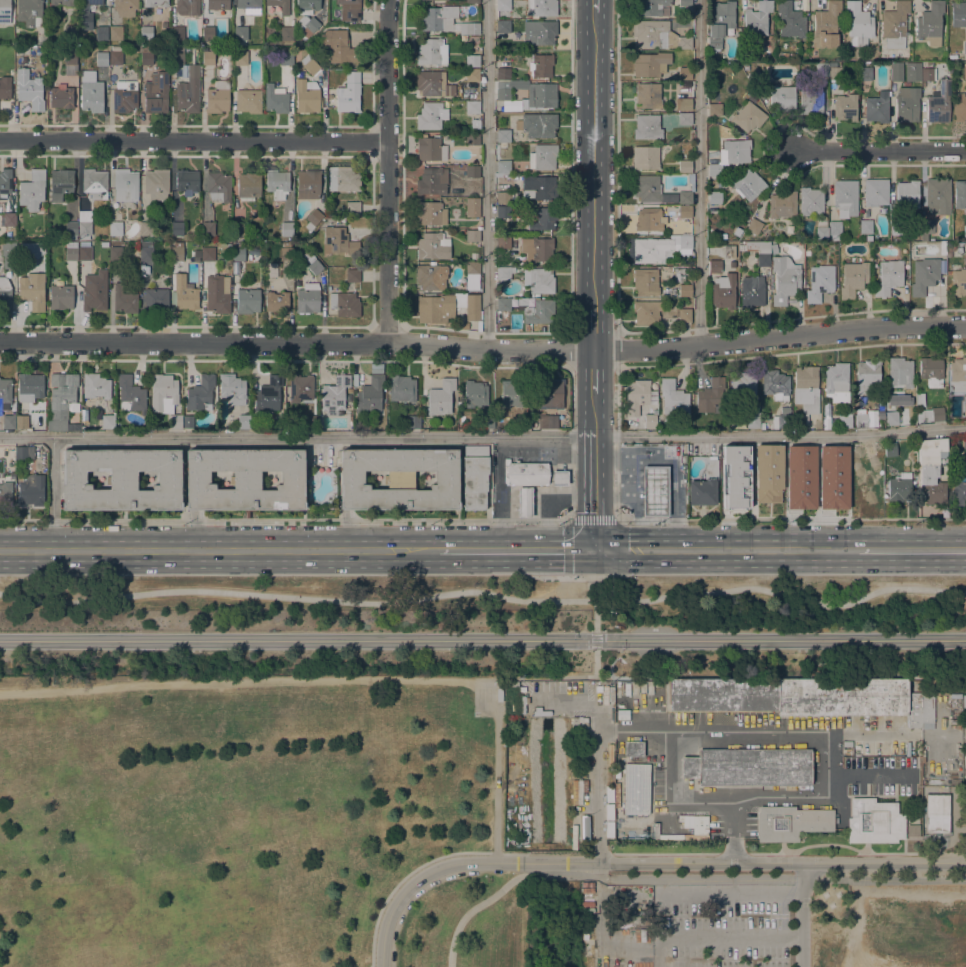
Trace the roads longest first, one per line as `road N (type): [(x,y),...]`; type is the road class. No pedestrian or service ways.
road 1 (residential): [(965,327),(887,327),(658,351),(0,342)]
road 2 (residential): [(382,966),(386,926),(406,888),(454,863),(801,863)]
road 3 (primary): [(438,550),(0,550)]
road 4 (residential): [(389,141),(0,140)]
road 5 (residential): [(390,343),(391,0)]
road 6 (secondary): [(593,306),(592,12)]
road 7 (primary): [(857,550),(594,548)]
road 8 (residential): [(965,150),(797,149)]
road 9 (residential): [(801,863),(965,862)]
road 10 (primary): [(594,548),(438,550)]
road 11 (secondary): [(594,548),(593,421)]

